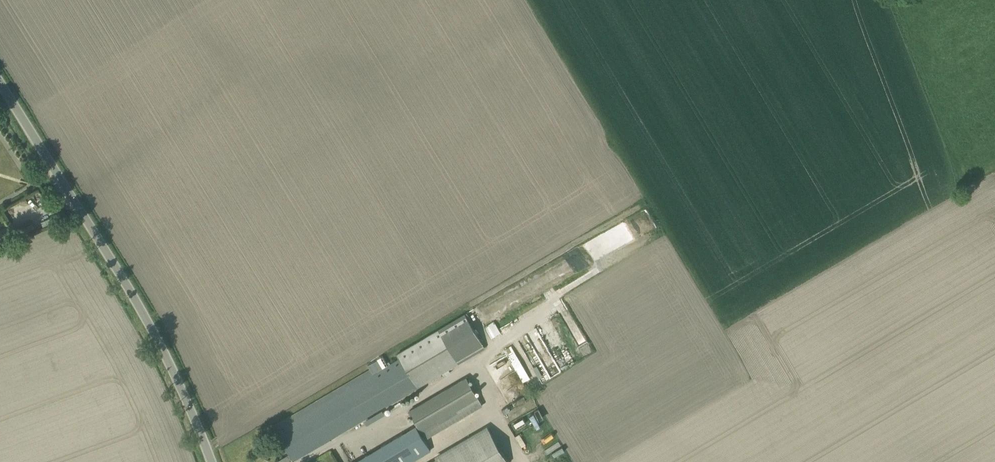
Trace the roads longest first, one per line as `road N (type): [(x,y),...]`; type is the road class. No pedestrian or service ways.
road 1 (unclassified): [(206,461),(113,269),(0,82)]

